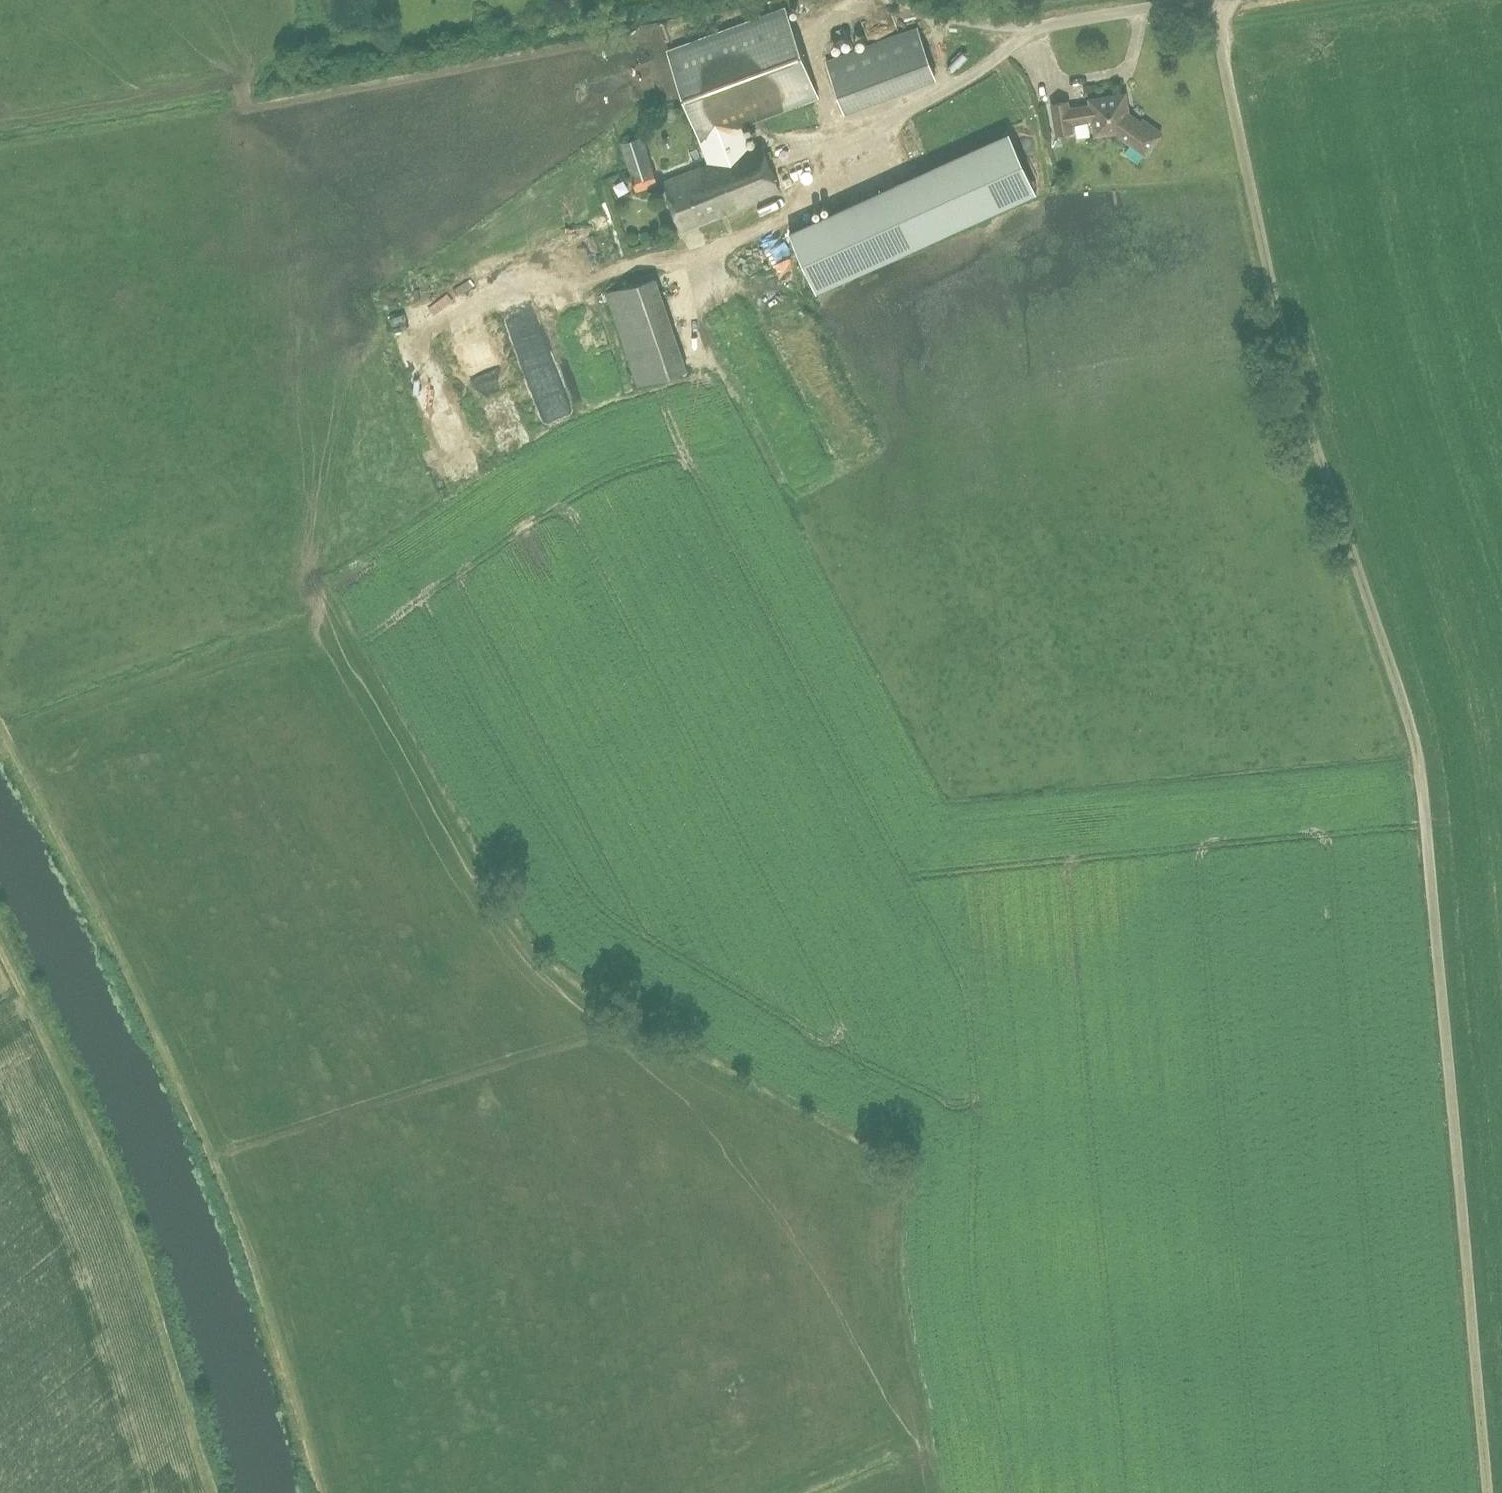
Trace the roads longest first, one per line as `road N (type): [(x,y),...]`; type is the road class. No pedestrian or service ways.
road 1 (unclassified): [(1201,0),(1034,27)]
road 2 (unclassified): [(1034,27),(979,24),(899,0)]

